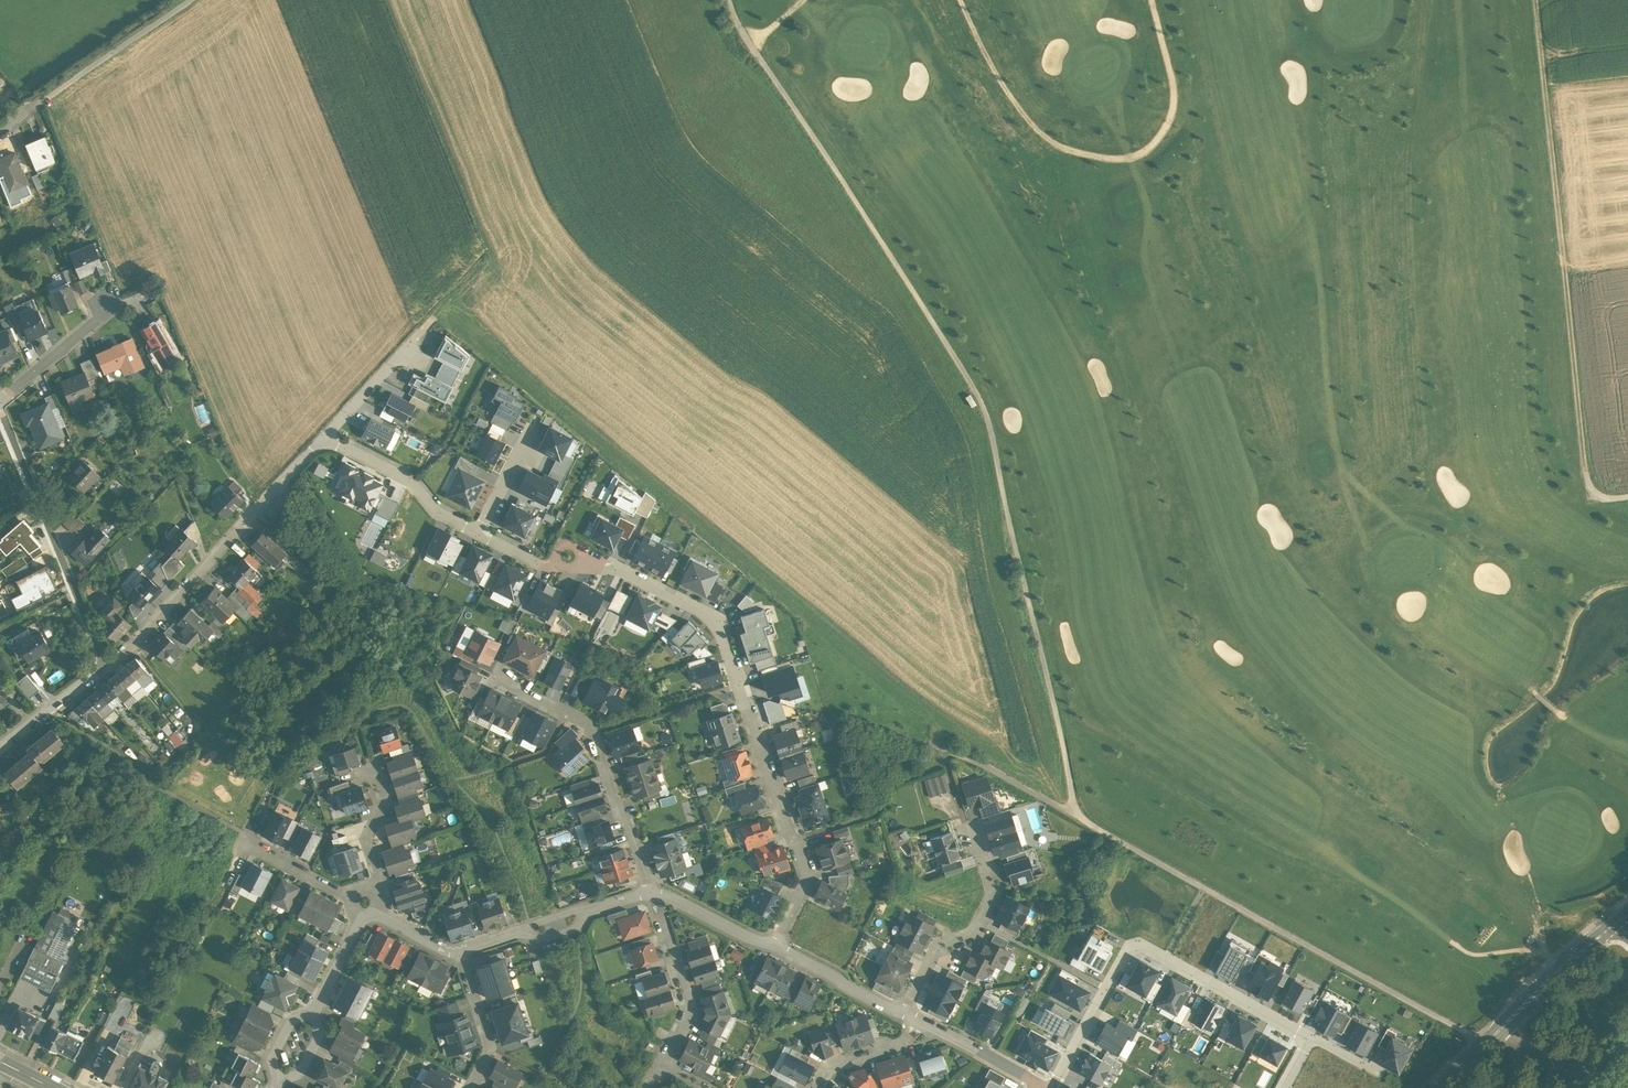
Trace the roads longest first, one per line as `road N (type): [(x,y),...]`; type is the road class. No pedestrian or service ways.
road 1 (track): [(1485,1044),(1075,813),(994,432),(941,330),(756,52),(734,0)]
road 2 (residential): [(777,947),(807,868),(787,829),(722,630),(705,612),(619,568),(534,565),(479,536)]
road 3 (track): [(1627,498),(1597,499),(1540,0)]
road 4 (track): [(960,0),(1018,109),(1073,150),(1110,158),(1142,155),(1172,114),(1173,83),(1153,0)]
road 5 (residential): [(1305,1035),(1137,948),(1048,1087)]
road 6 (residential): [(105,668),(326,437)]
road 7 (residential): [(651,892),(590,722),(501,673)]
road 8 (residential): [(105,668),(0,410)]
road 9 (unclassified): [(1438,1087),(1627,912)]
road 10 (residential): [(902,1016),(936,953),(976,931),(994,897),(974,840)]
road 11 (track): [(191,0),(32,108)]
road 12 (residential): [(663,1067),(691,1005),(651,892)]
road 13 (residential): [(479,536),(440,514),(408,478),(326,437)]
road 14 (residential): [(326,437),(434,317)]
road 15 (residential): [(371,908),(379,882),(369,836),(384,801),(370,759)]
road 16 (residential): [(110,300),(0,401)]
road 17 (residential): [(461,948),(487,1039),(469,1087)]
road 18 (residential): [(777,947),(902,1016)]
road 19 (track): [(949,750),(1075,813)]
road 20 (residential): [(247,843),(371,908)]
road 21 (residential): [(651,892),(777,947)]
road 22 (residential): [(924,1026),(1044,1087)]
road 23 (residential): [(0,747),(105,668)]
road 24 (residential): [(818,1087),(836,1067),(907,1043),(924,1026)]

